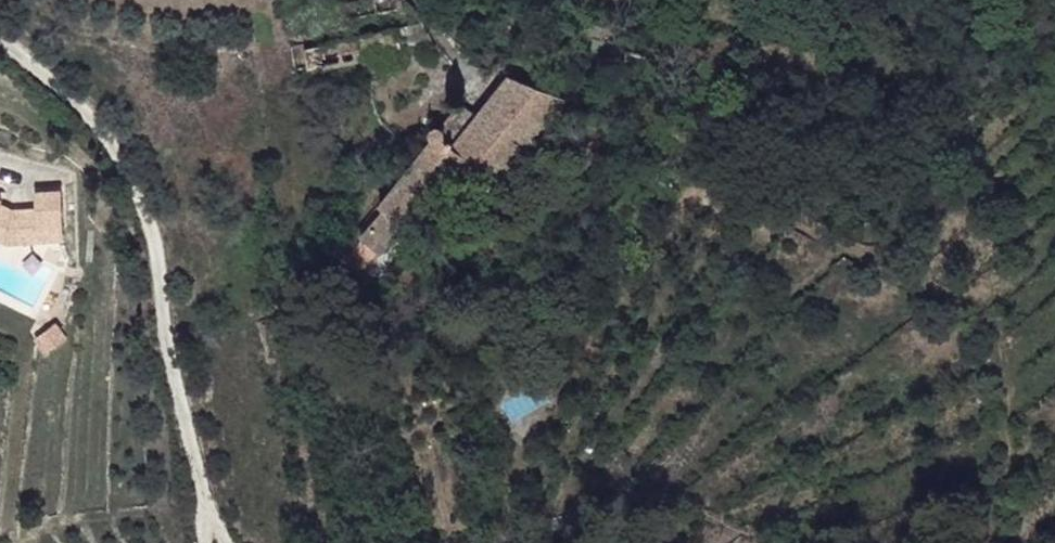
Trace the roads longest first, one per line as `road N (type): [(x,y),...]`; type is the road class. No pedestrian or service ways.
road 1 (unclassified): [(0,53),(105,141),(156,253),(200,473),(228,542)]

